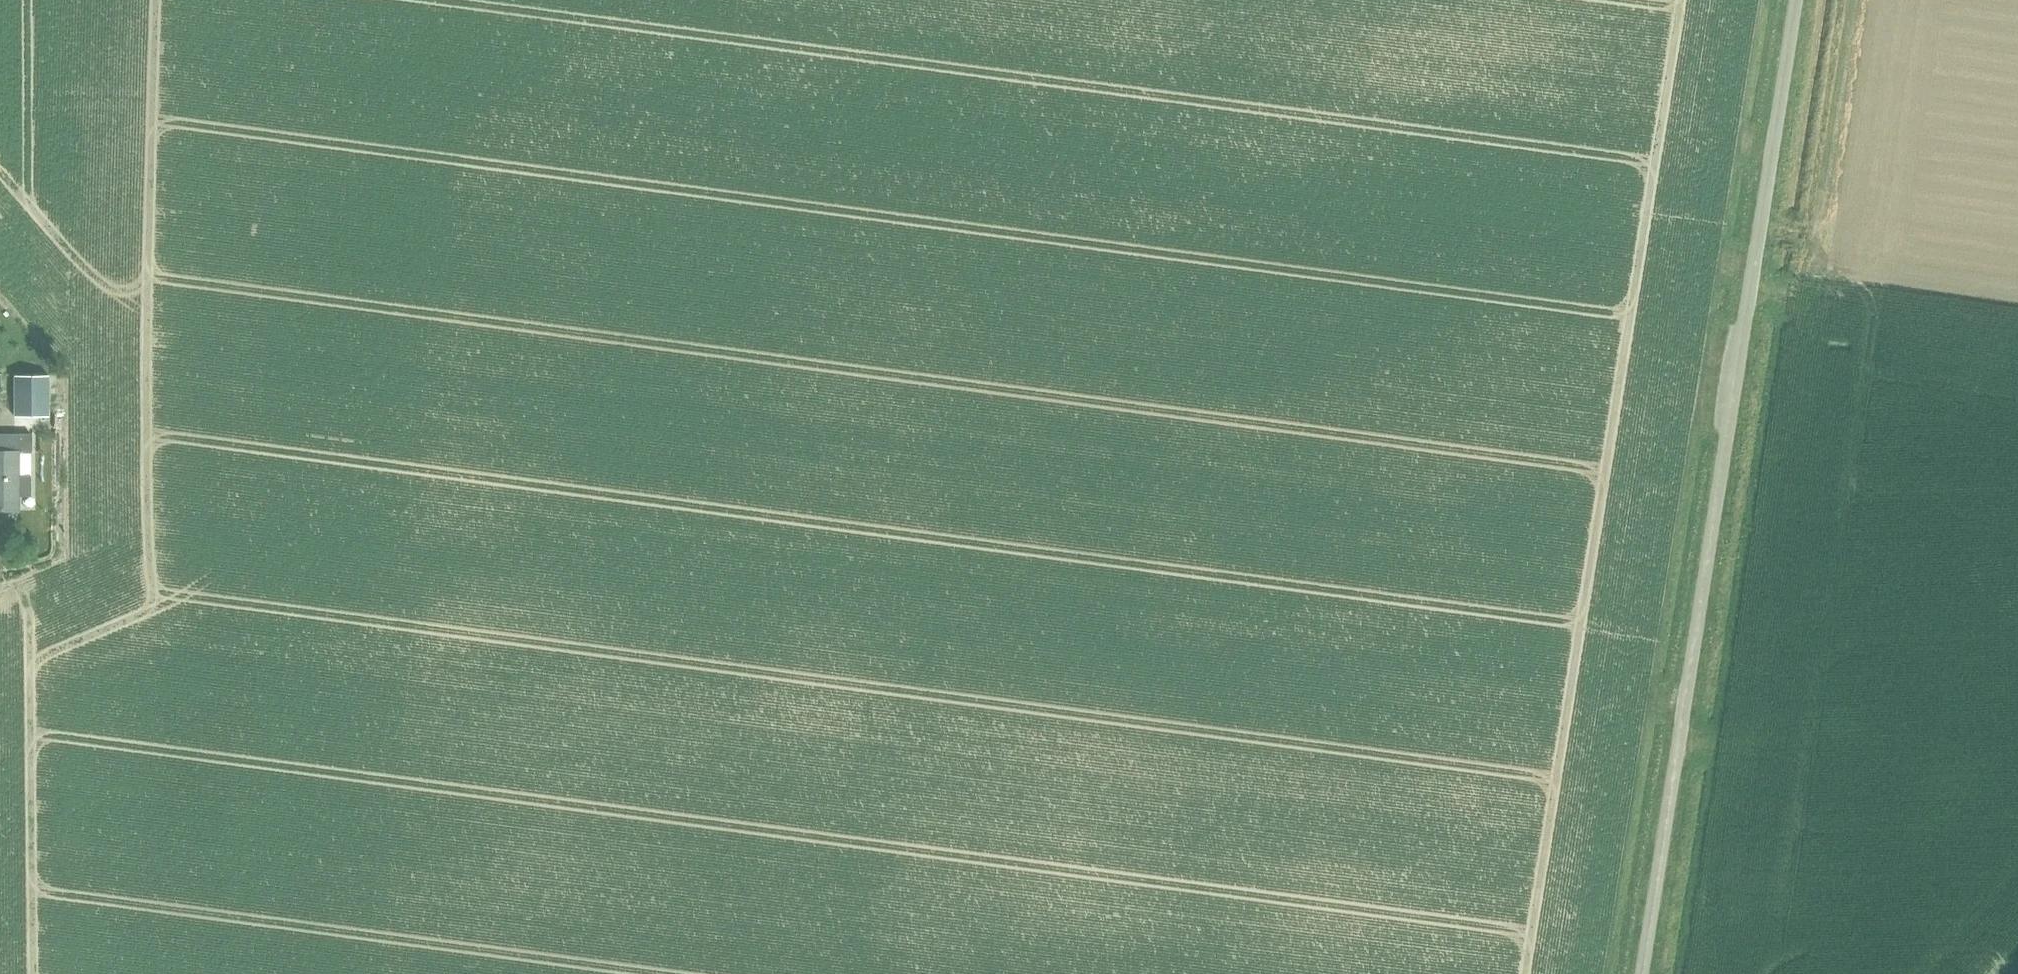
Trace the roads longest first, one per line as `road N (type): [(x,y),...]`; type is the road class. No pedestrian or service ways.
road 1 (unclassified): [(1645,973),(1799,0)]

